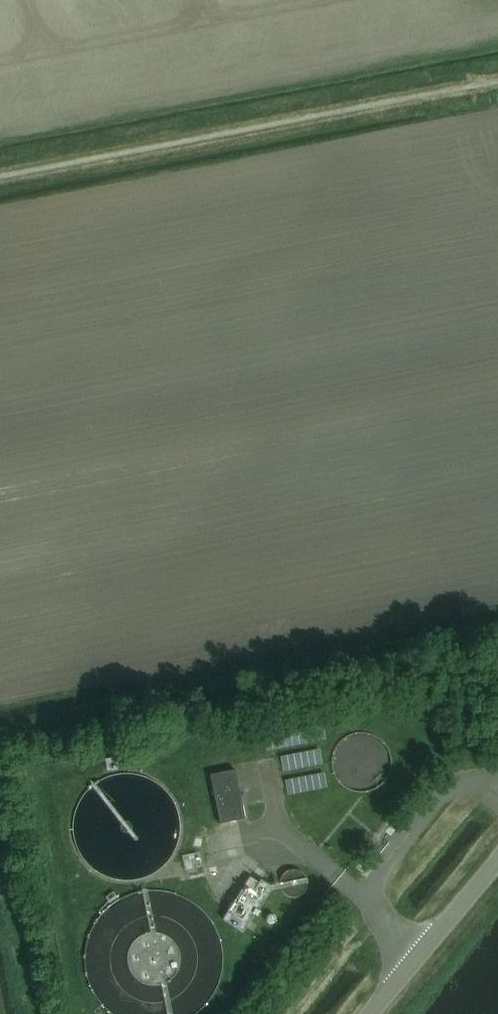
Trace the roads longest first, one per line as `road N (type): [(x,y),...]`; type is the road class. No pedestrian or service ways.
road 1 (unclassified): [(368,1013),(497,860)]

